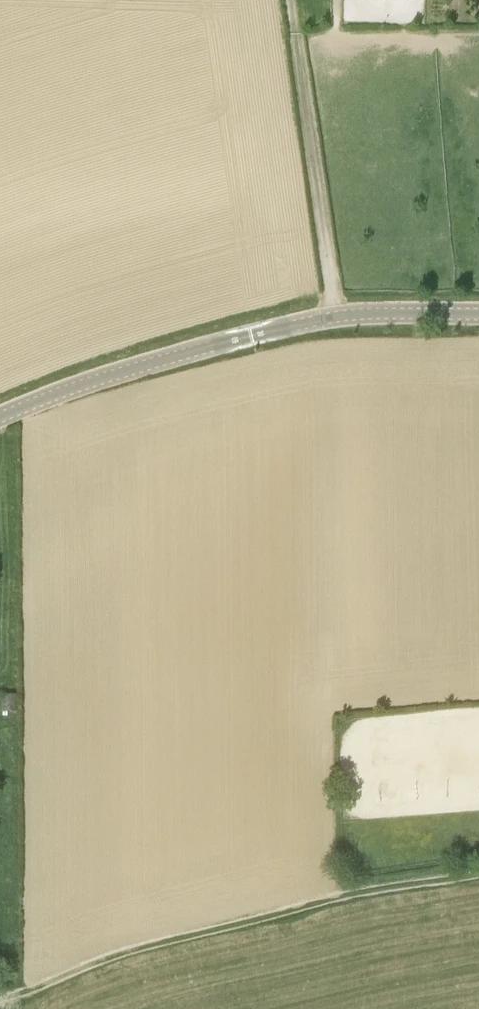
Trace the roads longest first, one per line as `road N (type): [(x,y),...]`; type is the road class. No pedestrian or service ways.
road 1 (track): [(478,875),(337,897),(152,944),(0,1004)]
road 2 (tertiary): [(0,415),(118,371),(301,321),(478,312)]

